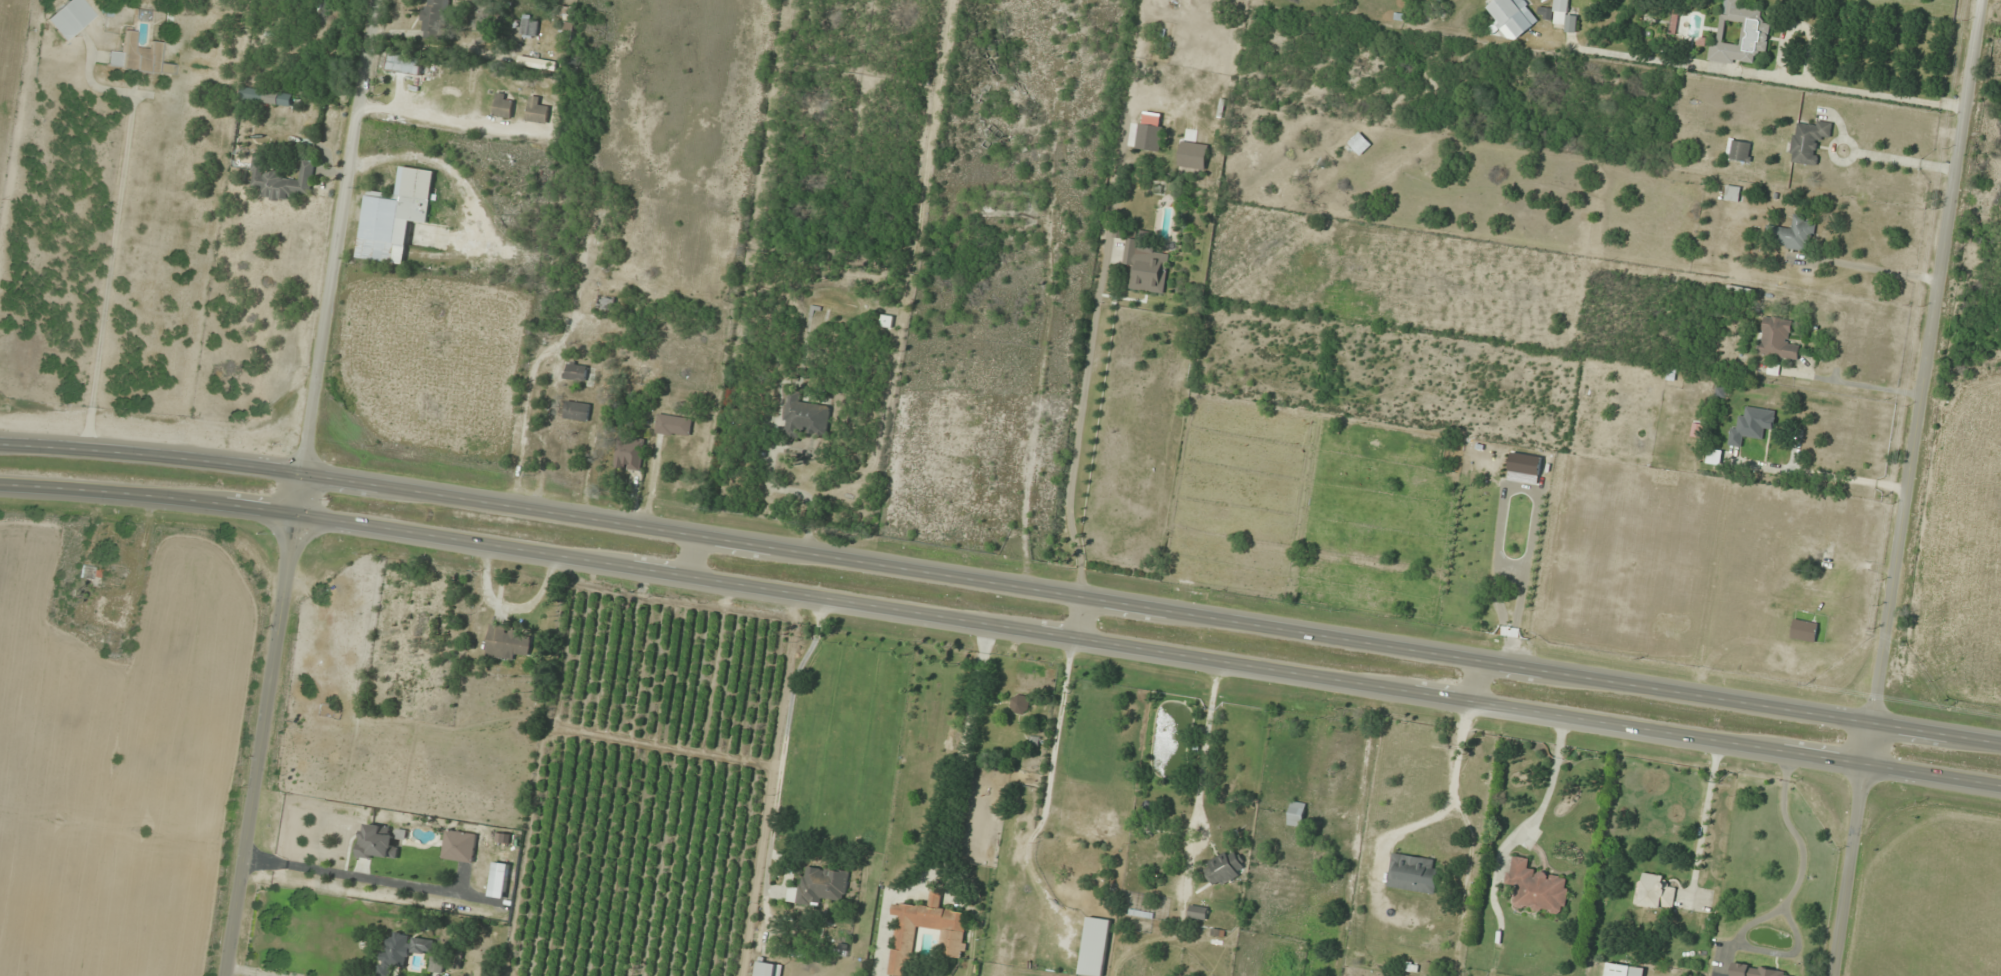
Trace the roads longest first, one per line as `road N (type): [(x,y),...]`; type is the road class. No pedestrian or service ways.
road 1 (primary): [(0,486),(438,534),(2000,786)]
road 2 (primary): [(2000,743),(303,472),(0,444)]
road 3 (tertiary): [(226,975),(371,0)]
road 4 (tertiary): [(1873,723),(1981,0)]
road 5 (tertiary): [(1833,975),(1873,723)]

